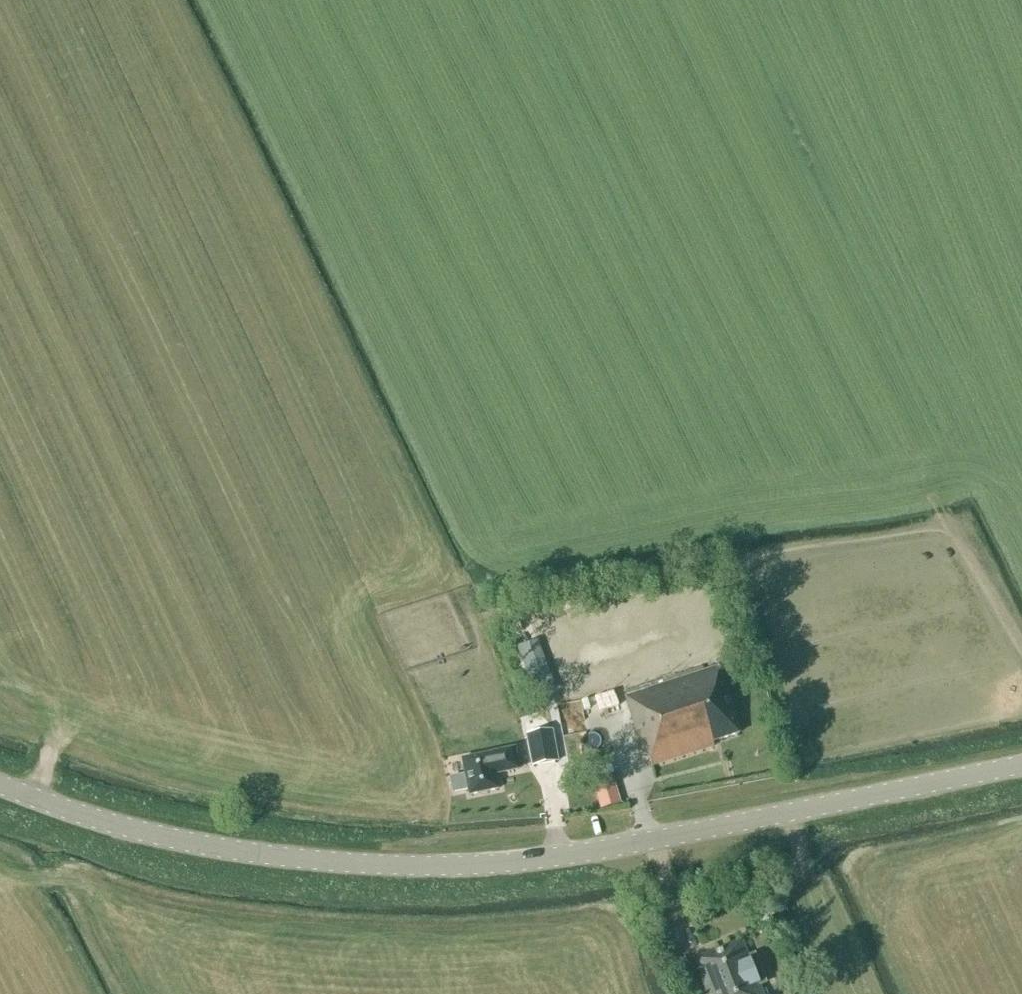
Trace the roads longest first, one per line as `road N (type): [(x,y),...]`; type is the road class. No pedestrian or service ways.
road 1 (tertiary): [(1021,766),(646,844),(472,867),(330,862),(190,844),(0,784)]

